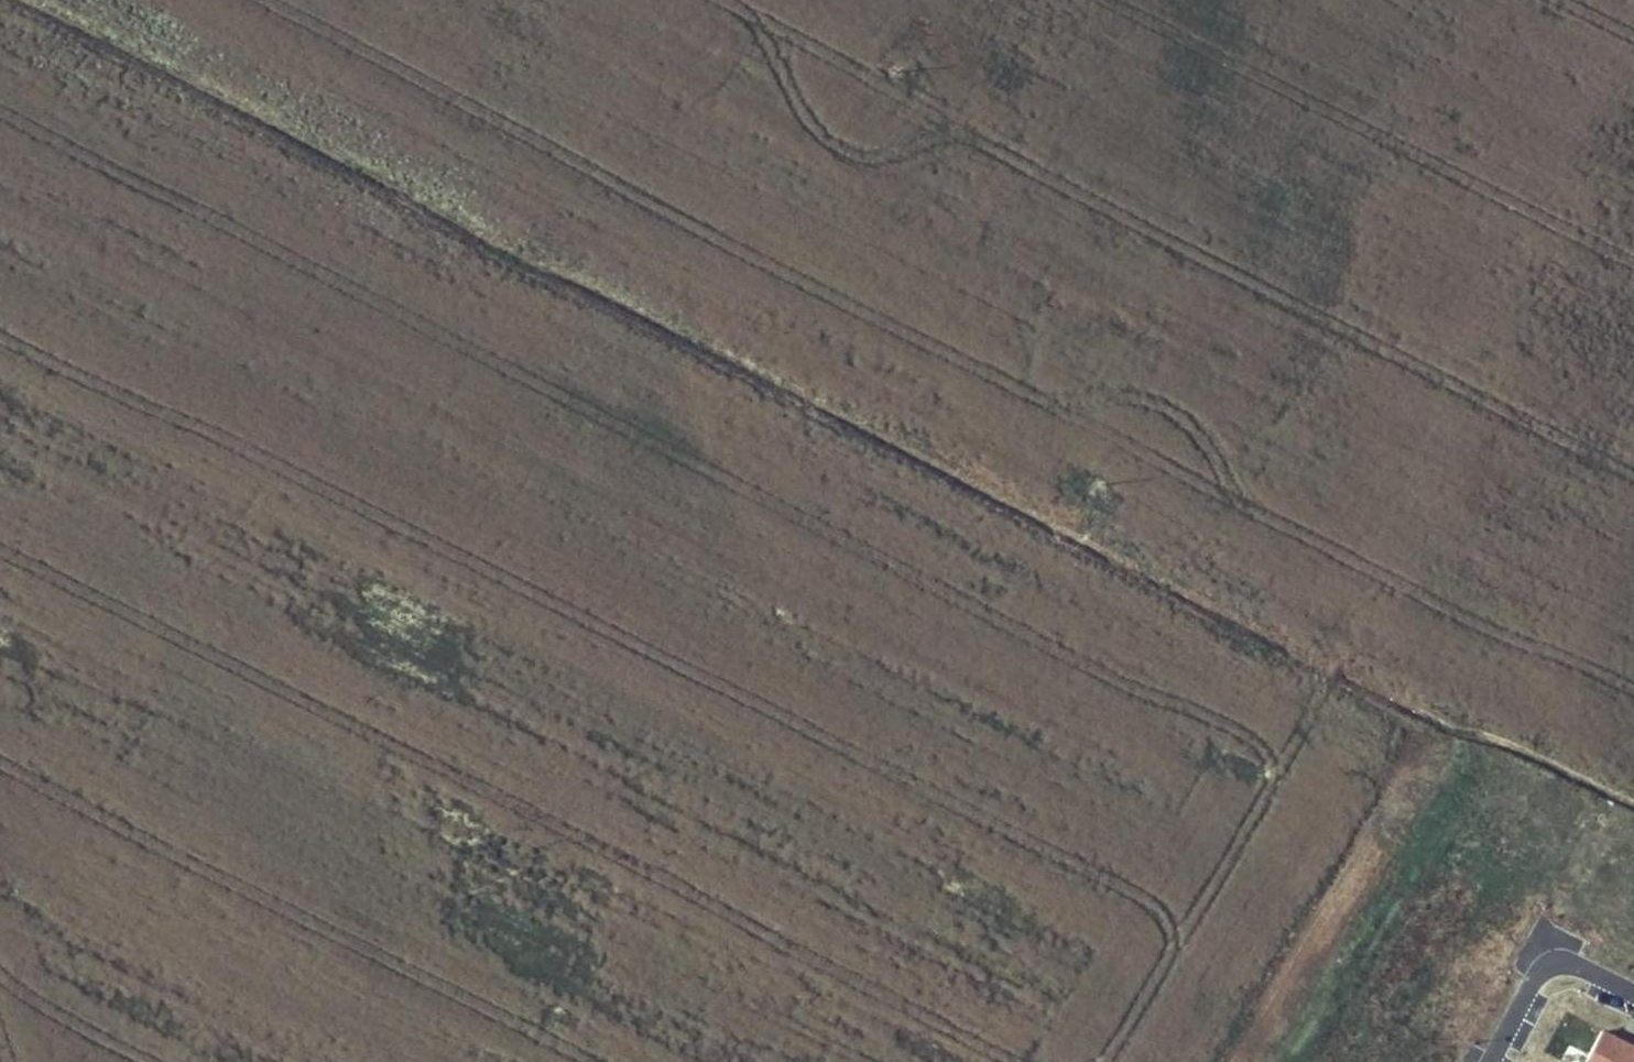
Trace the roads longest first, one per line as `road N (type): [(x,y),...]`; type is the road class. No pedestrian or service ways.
road 1 (residential): [(1528,1061),(1569,990),(1633,1022)]

